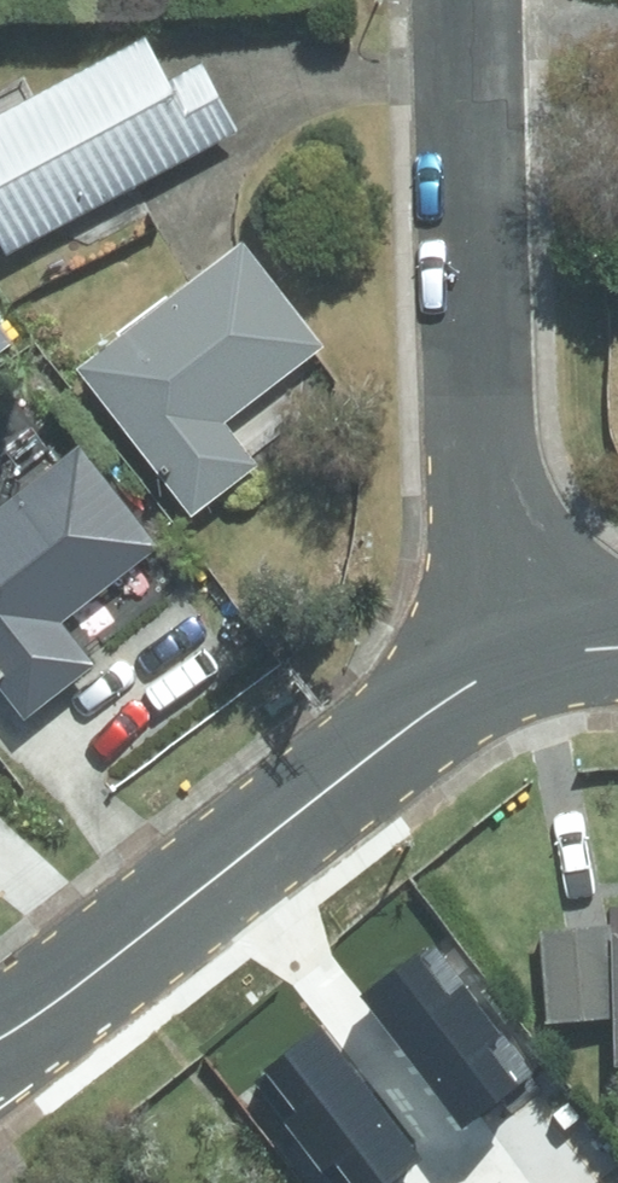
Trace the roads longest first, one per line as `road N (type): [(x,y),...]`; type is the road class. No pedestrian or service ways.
road 1 (residential): [(466,0),(477,401),(536,659)]
road 2 (residential): [(536,659),(451,697),(0,1039)]

